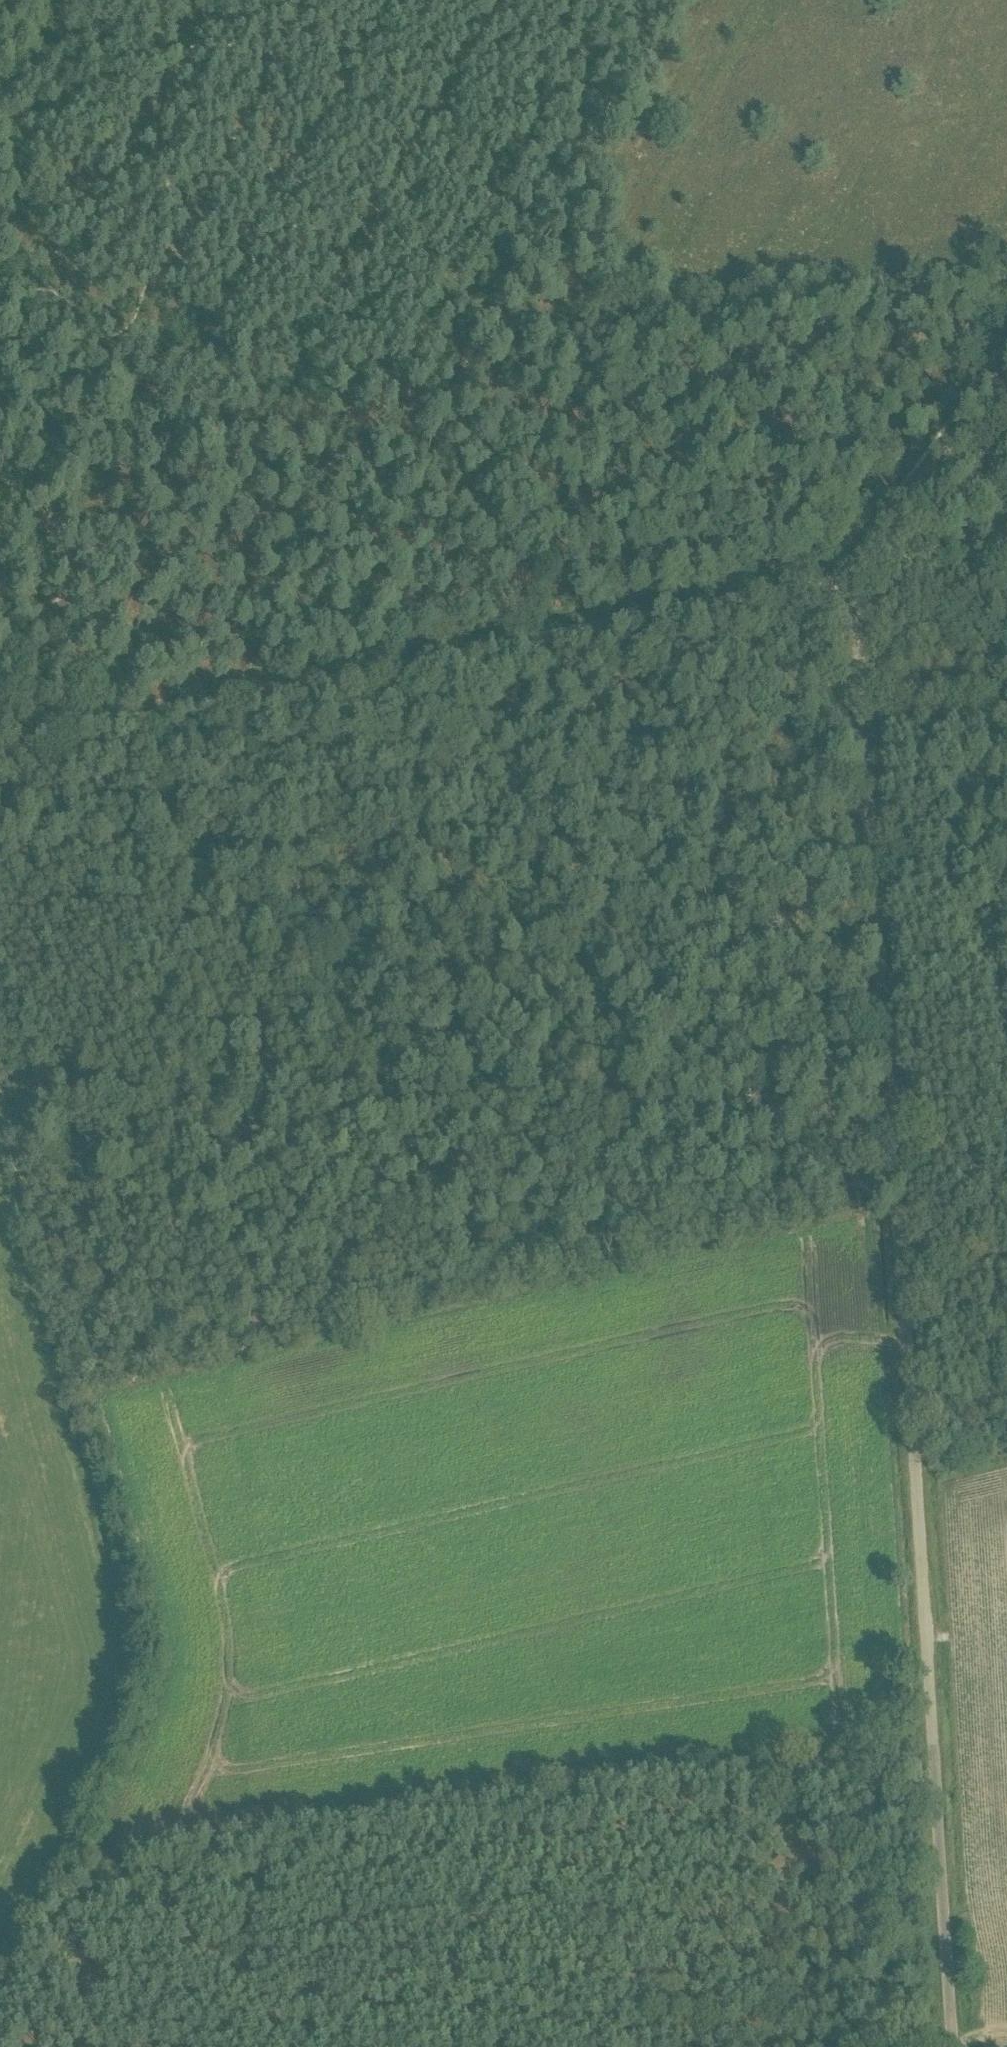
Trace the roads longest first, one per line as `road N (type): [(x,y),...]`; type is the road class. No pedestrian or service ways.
road 1 (unclassified): [(952,2046),(853,572)]
road 2 (unclassified): [(0,748),(853,572)]
road 3 (track): [(873,560),(1006,367)]
road 4 (track): [(1006,541),(853,572)]

